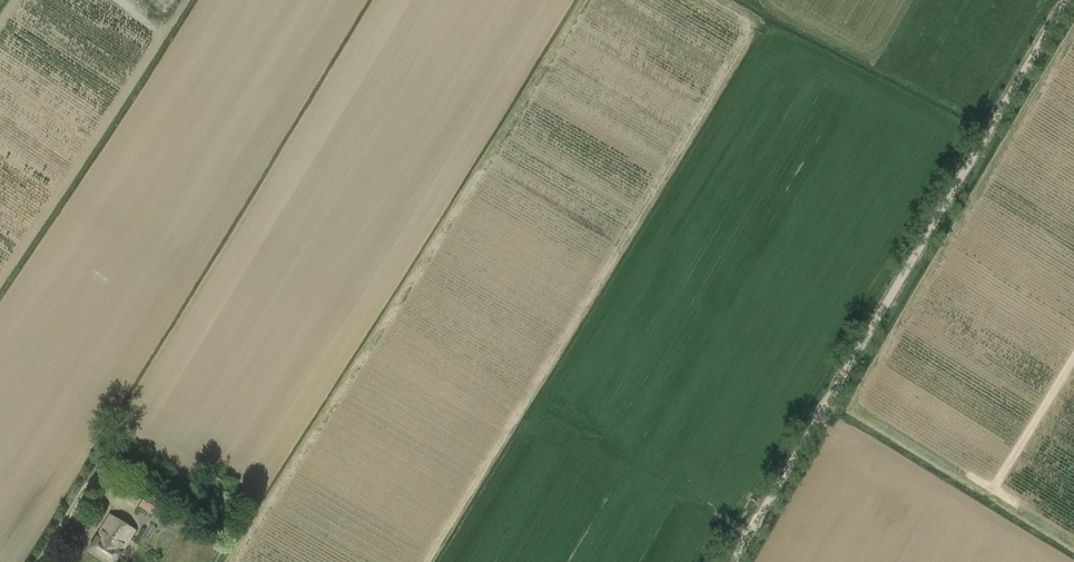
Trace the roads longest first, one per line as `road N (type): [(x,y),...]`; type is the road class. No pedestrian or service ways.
road 1 (unclassified): [(724,561),(1056,0)]

